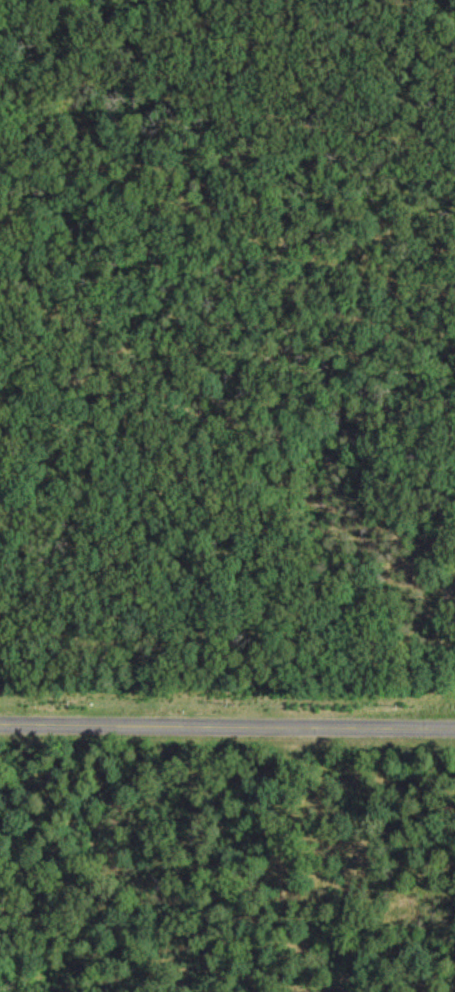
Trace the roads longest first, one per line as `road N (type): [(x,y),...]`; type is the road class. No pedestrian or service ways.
road 1 (residential): [(0,723),(454,727)]

